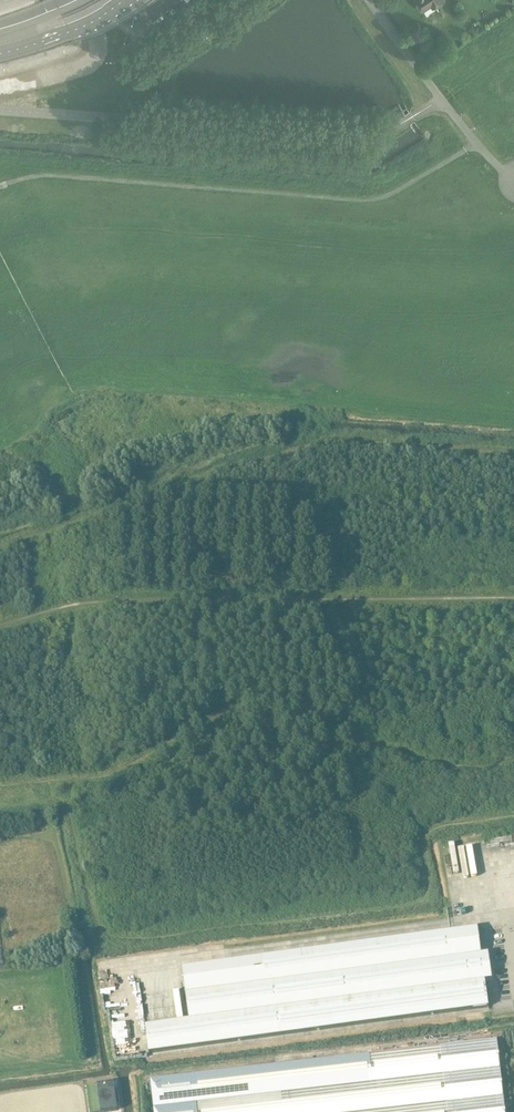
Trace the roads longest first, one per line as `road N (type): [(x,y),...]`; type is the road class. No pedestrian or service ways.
road 1 (unclassified): [(513,180),(476,144),(370,0)]
road 2 (secondary): [(0,55),(70,32),(123,0)]

